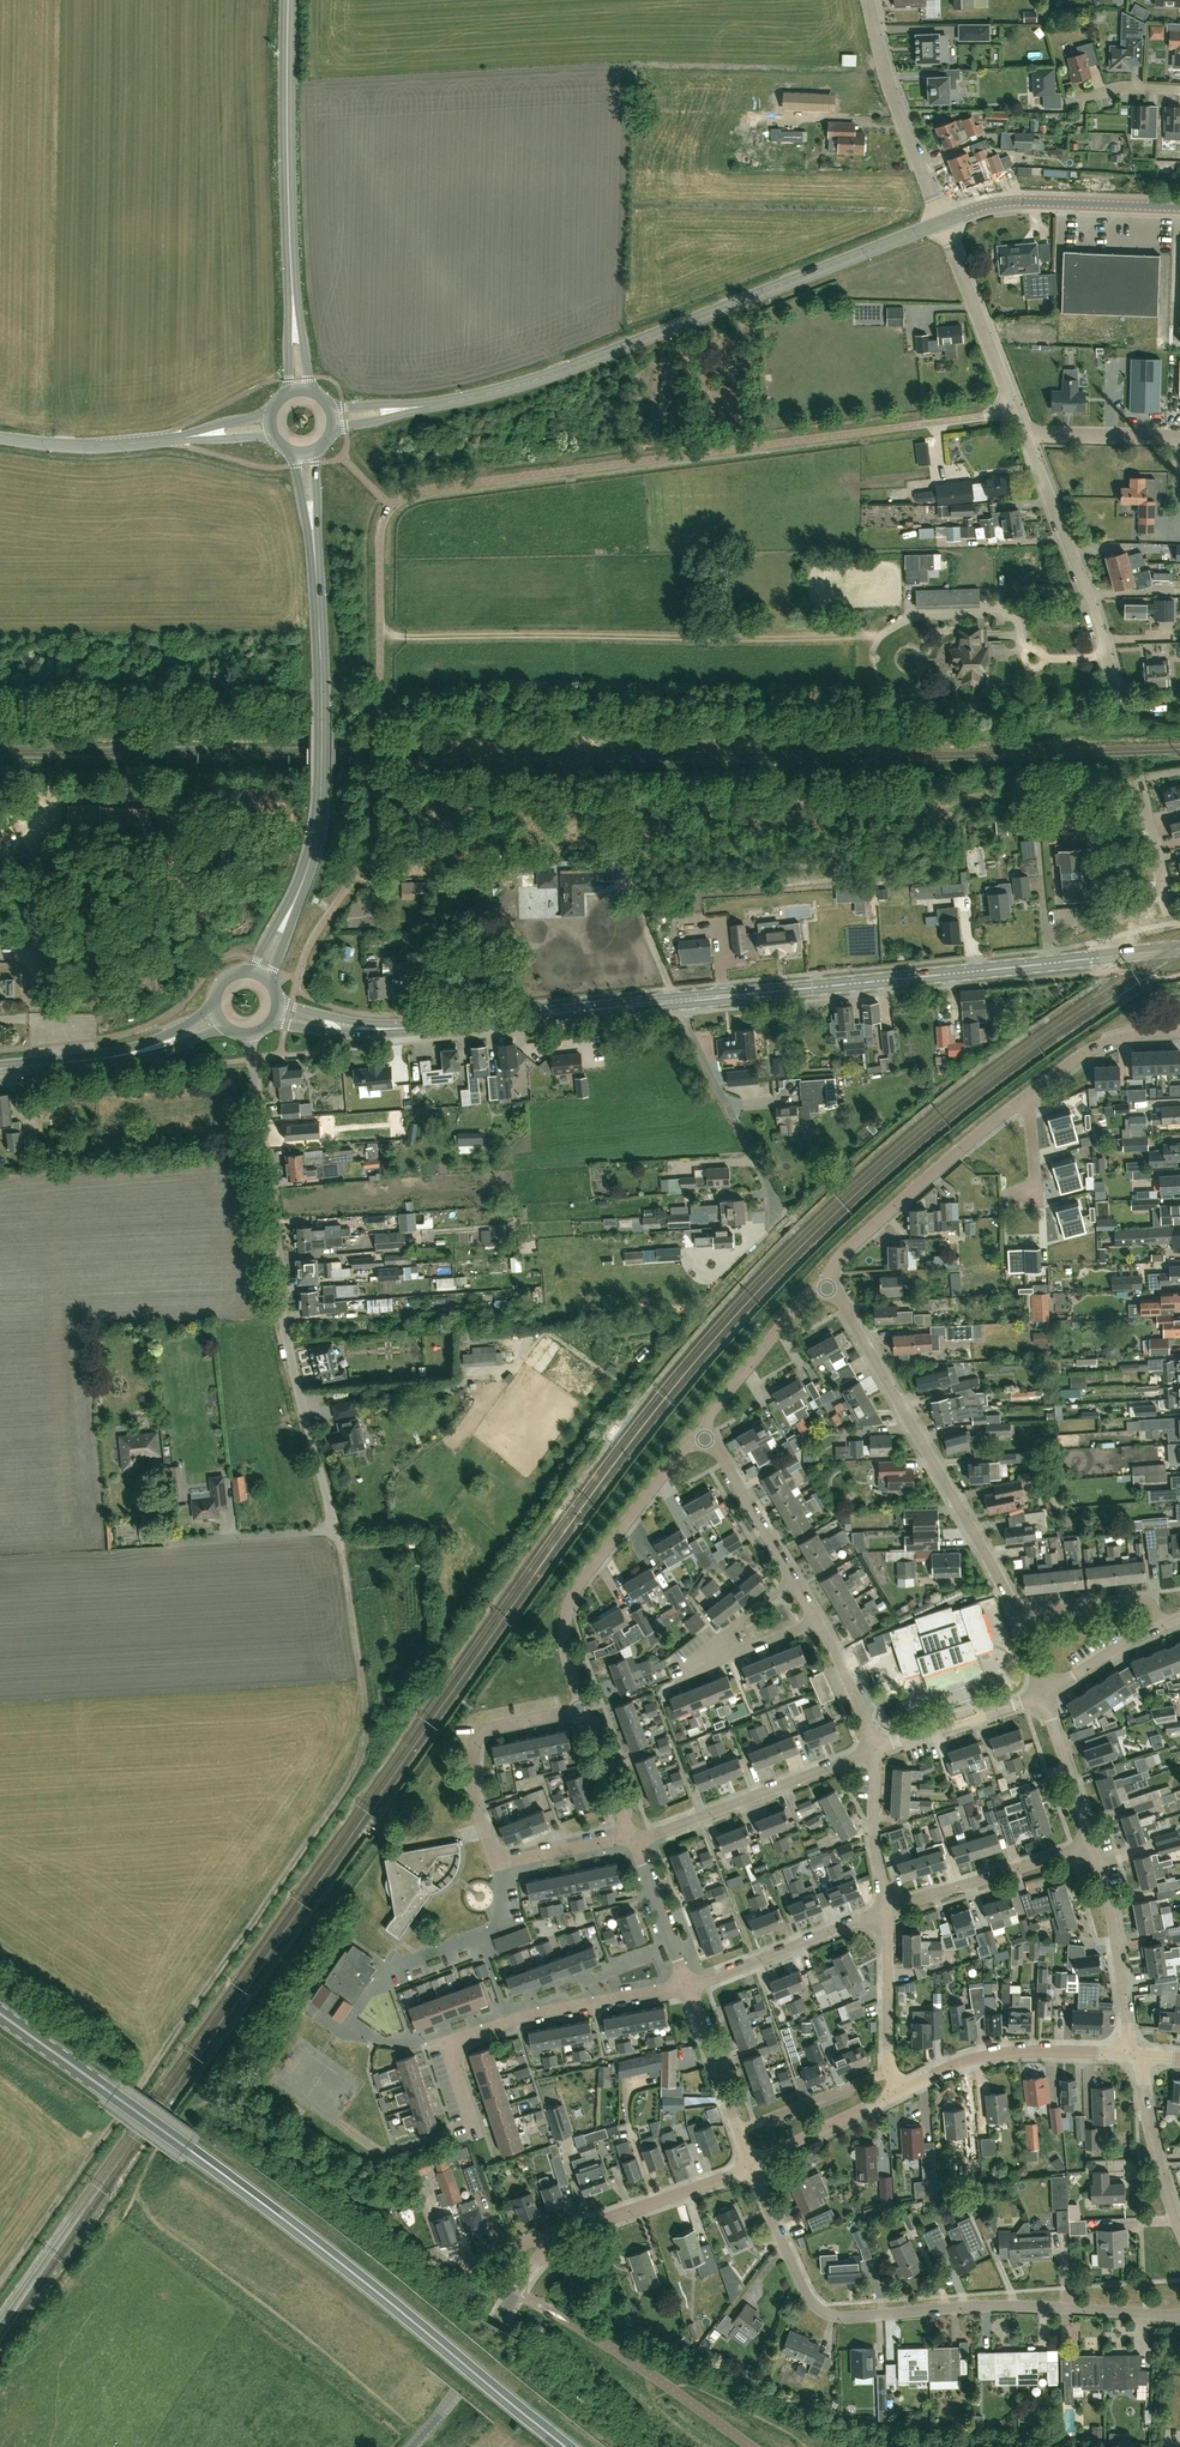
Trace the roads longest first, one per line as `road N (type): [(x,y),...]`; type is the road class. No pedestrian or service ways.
road 1 (tertiary): [(277,1010),(351,1028),(405,1028),(1106,956)]
road 2 (unclassified): [(380,706),(381,529),(410,495),(1014,409)]
road 3 (primary): [(566,2446),(288,2222),(0,2012)]
road 4 (track): [(336,1531),(366,1709),(360,1759),(95,2150)]
road 5 (secondary): [(335,418),(538,379),(942,221)]
road 6 (secondary): [(306,454),(322,664),(321,800),(310,863),(260,974)]
road 7 (residential): [(1179,2316),(979,2306),(836,2319),(799,2277),(752,2164)]
road 8 (unclassified): [(336,1531),(283,1317),(249,1034)]
road 9 (track): [(380,626),(407,637),(880,636)]
road 10 (secondary): [(289,0),(299,388)]
road 11 (residential): [(1014,1615),(847,1311),(824,1284)]
road 12 (residential): [(477,2138),(443,2040),(547,2006),(689,1987)]
road 13 (residential): [(584,1709),(565,1645),(570,1599),(697,1428)]
road 14 (unclassified): [(1123,717),(1088,594),(1024,433)]
road 15 (residential): [(824,1284),(838,1255),(1030,1093)]
road 16 (residential): [(817,1620),(693,1668),(691,1660),(791,1573)]
road 17 (unclassified): [(269,426),(119,444),(0,437)]
road 18 (unclassified): [(411,2446),(458,2392),(526,2276),(561,2234)]
road 19 (residential): [(272,984),(297,979),(320,924),(351,882),(378,805),(380,767)]
road 20 (residential): [(636,1841),(869,1751)]
road 21 (residential): [(497,1866),(479,1809),(476,1736),(584,1709)]
road 22 (secondary): [(942,221),(1005,202),(1179,208)]
road 23 (unclassified): [(897,2092),(950,2065),(1006,2052),(1127,2054)]
road 24 (unclassified): [(942,221),(897,101),(870,0)]
road 25 (secondary): [(0,1068),(127,1054),(218,1018)]
road 26 (residential): [(689,1987),(889,1909)]
road 27 (residential): [(1127,2054),(1118,1956),(1091,1843)]
road 28 (residential): [(889,1909),(1091,1843)]
road 29 (residential): [(1106,956),(1112,919),(1161,884),(1136,774)]
road 30 (unclassified): [(561,2234),(752,2164)]
road 31 (unclassified): [(1014,409),(942,221)]
road 32 (residential): [(697,1428),(824,1284)]
road 33 (residential): [(386,1969),(506,1924),(497,1866)]
road 34 (residential): [(1041,1691),(869,1751)]
road 35 (residential): [(1179,2228),(1144,2106),(1143,2055)]
road 36 (residential): [(791,1573),(725,1459),(697,1428)]
road 37 (residential): [(1030,1093),(1104,1040),(1179,1030)]
road 38 (residential): [(1163,1624),(1149,1600),(1140,1598),(1014,1615)]
road 39 (residential): [(891,2072),(889,1909)]
road 40 (unclassified): [(752,2164),(897,2092)]
road 41 (residential): [(740,2130),(891,2072)]
road 42 (residential): [(1091,1843),(1041,1691)]
road 43 (residential): [(889,1909),(875,1848),(869,1751)]
road 44 (residential): [(689,1987),(636,1841)]
road 45 (unclassified): [(1024,433),(1179,438)]
road 46 (residential): [(740,2130),(689,1987)]
road 47 (residential): [(869,1751),(863,1716),(817,1620)]
road 48 (residential): [(636,1841),(584,1709)]
road 49 (residential): [(497,1866),(636,1841)]
road 50 (residential): [(1041,1691),(1163,1624)]
road 51 (residential): [(1005,1193),(1038,1191),(1030,1093)]

